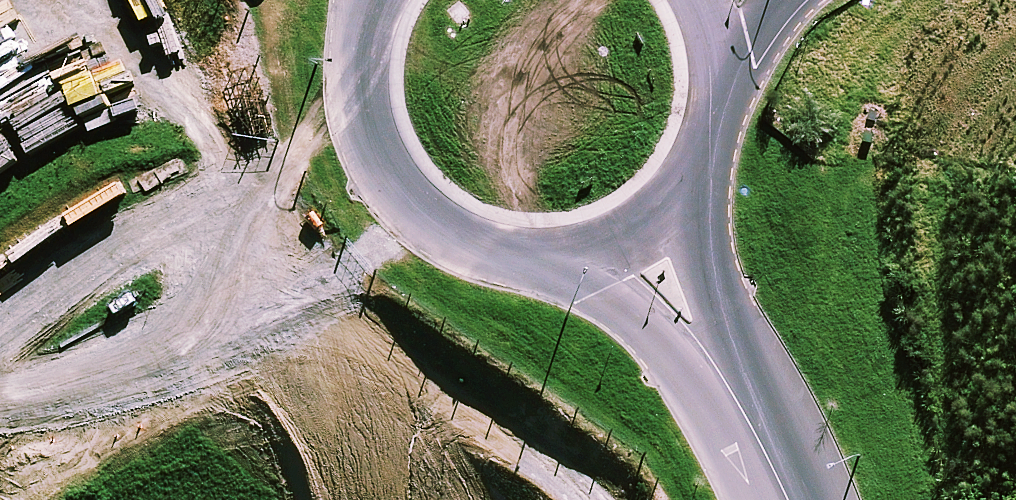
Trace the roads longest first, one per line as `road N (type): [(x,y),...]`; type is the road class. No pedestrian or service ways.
road 1 (secondary): [(437,229),(0,476)]
road 2 (secondary): [(0,317),(364,108)]
road 3 (unclassified): [(644,234),(789,499)]
road 4 (secondary): [(644,234),(576,261),(540,263),(504,259),(437,229)]
road 5 (secondary): [(724,104),(698,178),(644,234)]
road 6 (secondary): [(437,229),(388,176),(364,108)]
road 7 (secondary): [(786,0),(751,41),(724,104)]

